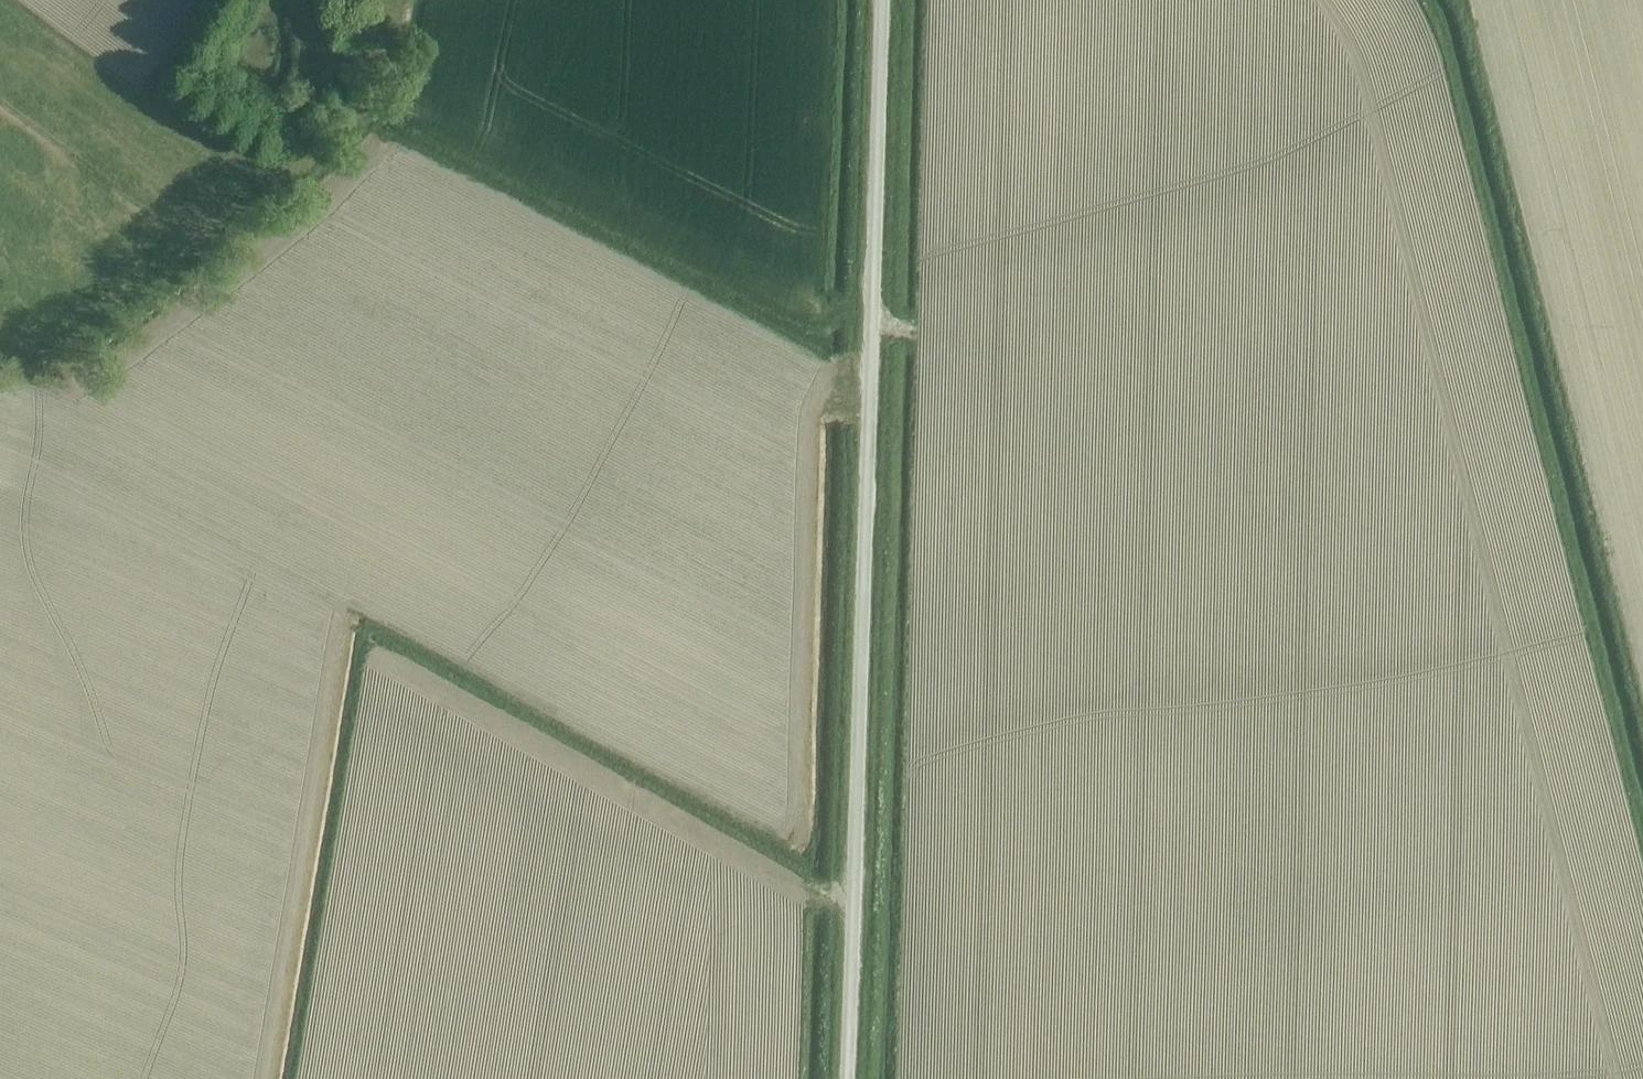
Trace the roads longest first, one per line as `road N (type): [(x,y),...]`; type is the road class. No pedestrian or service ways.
road 1 (unclassified): [(851,1078),(883,0)]

